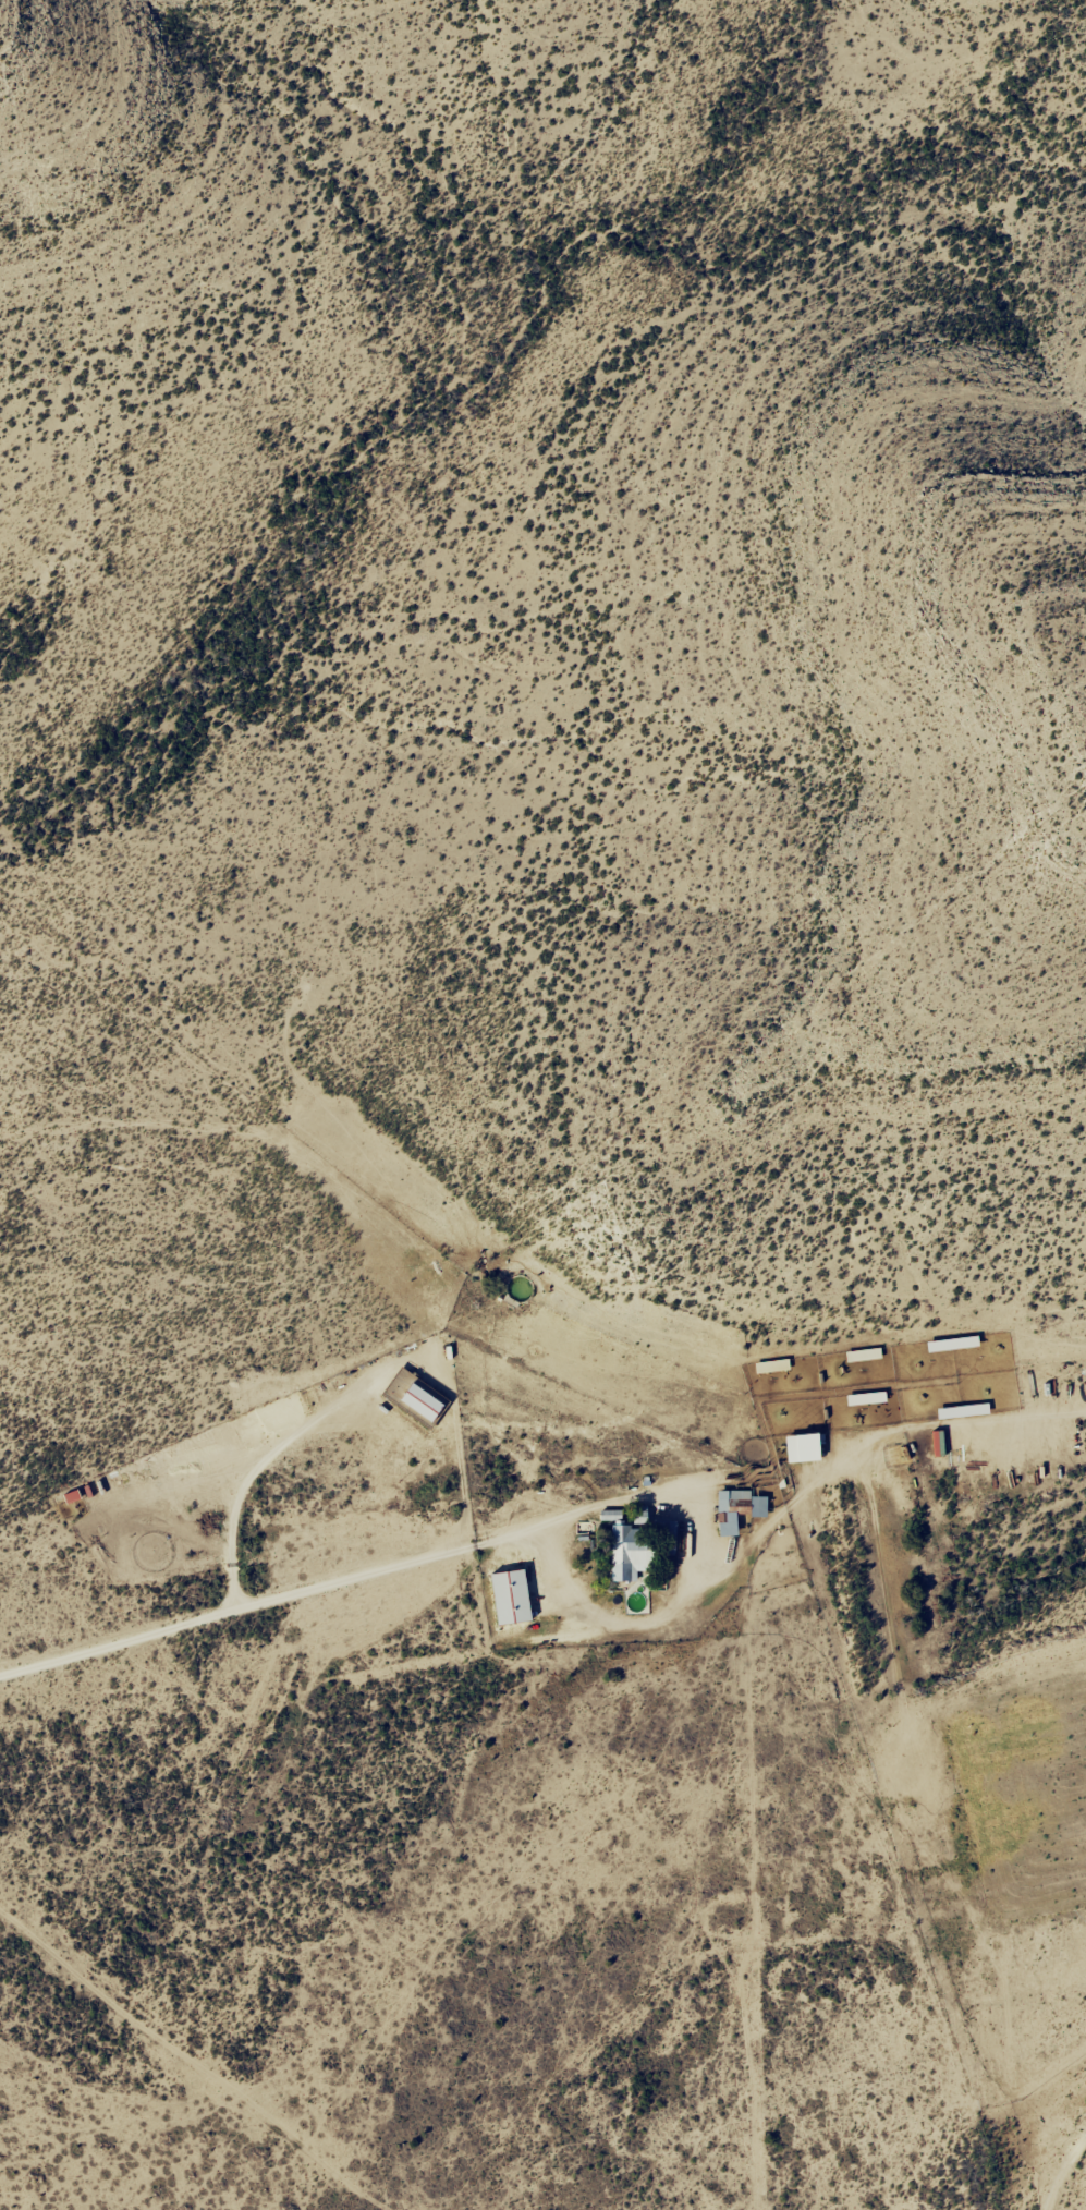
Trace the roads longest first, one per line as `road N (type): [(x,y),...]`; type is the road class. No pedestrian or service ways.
road 1 (track): [(0,1671),(484,1544)]

